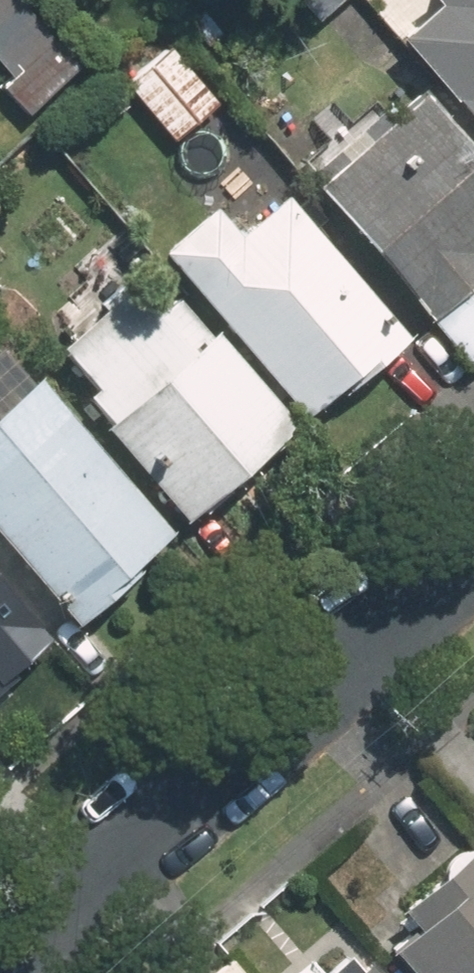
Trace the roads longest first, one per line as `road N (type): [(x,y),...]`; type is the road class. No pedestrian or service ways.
road 1 (residential): [(0,959),(473,551)]

